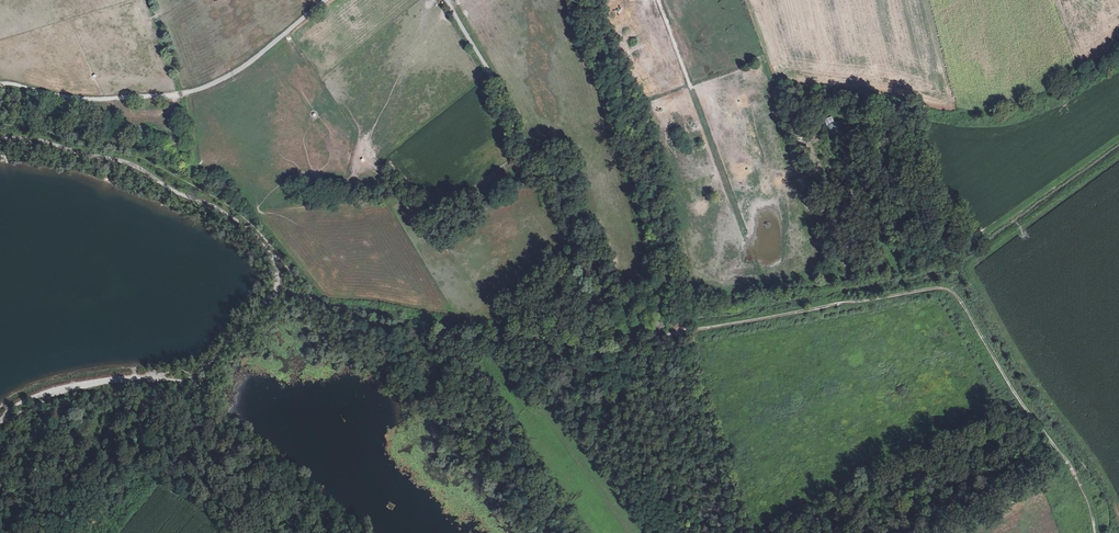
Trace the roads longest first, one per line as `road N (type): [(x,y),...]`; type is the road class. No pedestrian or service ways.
road 1 (track): [(446,0),(496,85),(709,532)]
road 2 (track): [(1095,532),(1071,467),(946,289),(677,332)]
road 3 (track): [(325,0),(243,67),(195,90),(87,99),(0,84)]
road 4 (track): [(276,288),(267,248),(214,206),(117,160),(0,139)]
road 5 (track): [(0,424),(19,406),(76,386),(195,377)]
road 6 (track): [(195,377),(276,288)]

